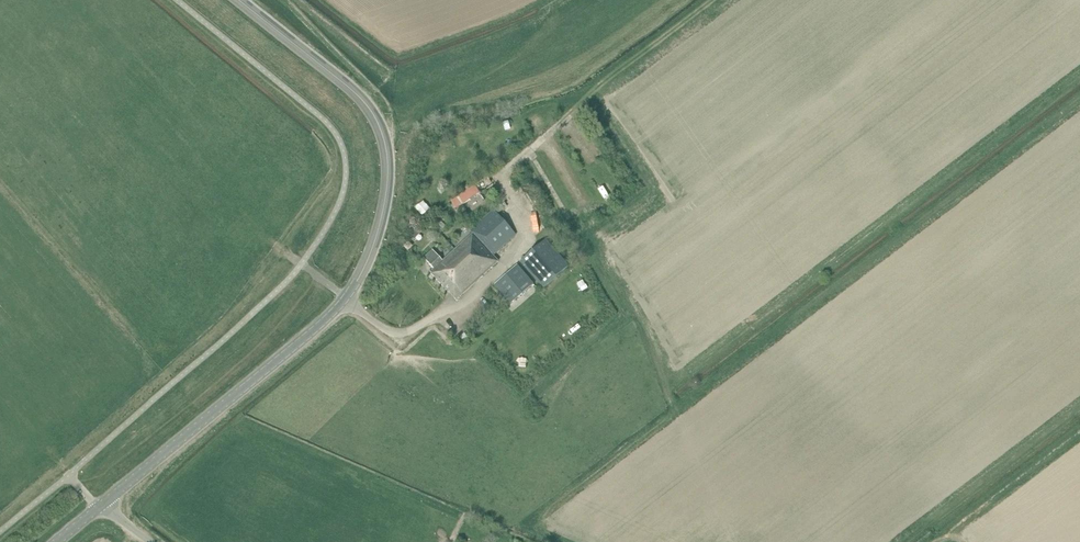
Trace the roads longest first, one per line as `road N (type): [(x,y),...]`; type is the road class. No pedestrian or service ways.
road 1 (tertiary): [(101,505),(320,322),(366,266),(377,237),(387,185),(379,120),(355,90),(239,0)]

